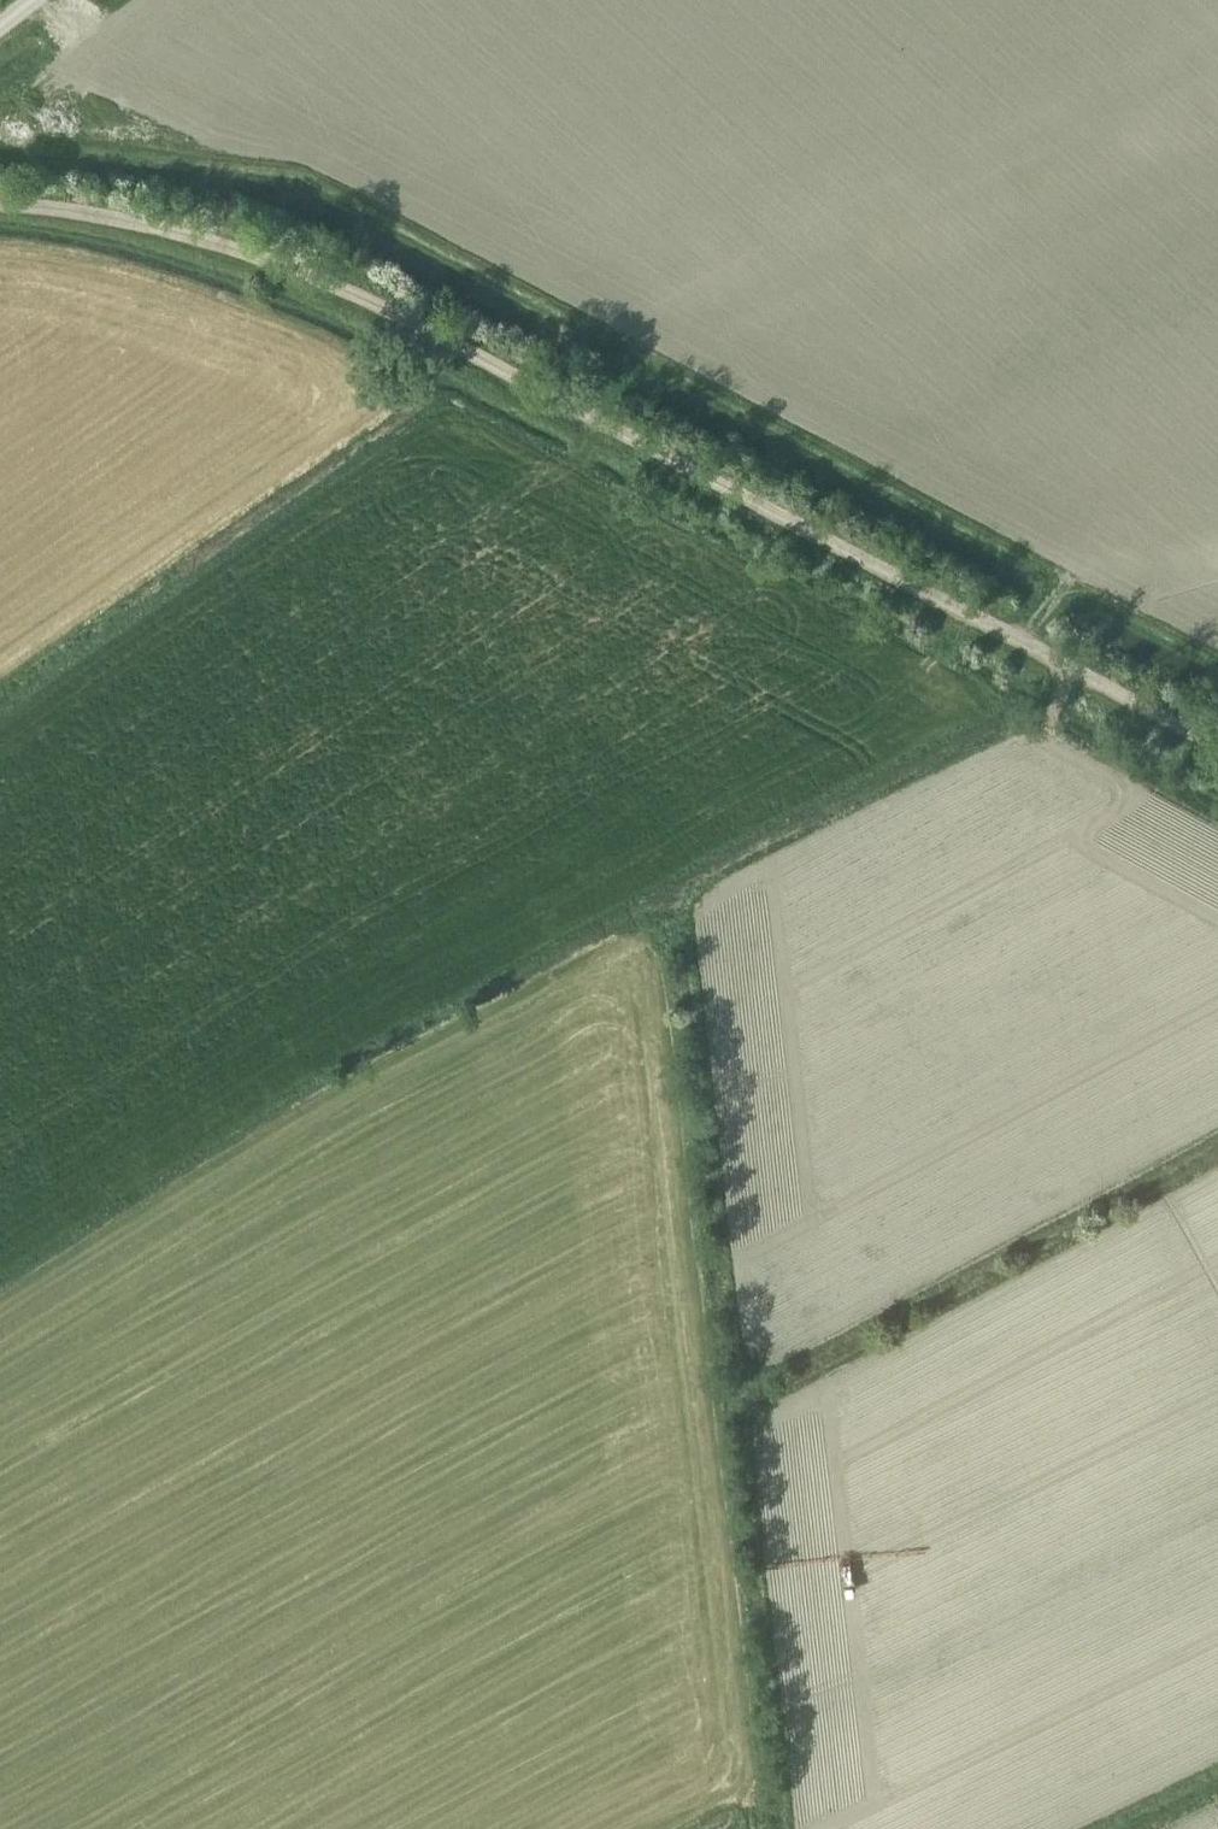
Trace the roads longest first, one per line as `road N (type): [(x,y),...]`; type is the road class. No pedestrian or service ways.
road 1 (track): [(0,203),(128,218),(318,278),(1217,749)]

